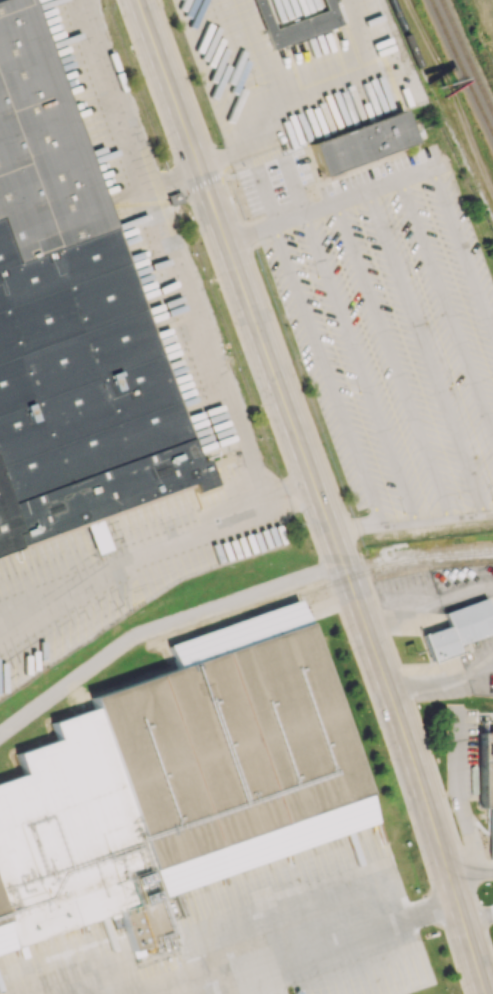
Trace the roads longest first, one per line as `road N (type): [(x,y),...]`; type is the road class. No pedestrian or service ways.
road 1 (tertiary): [(486,993),(391,694),(138,0)]

